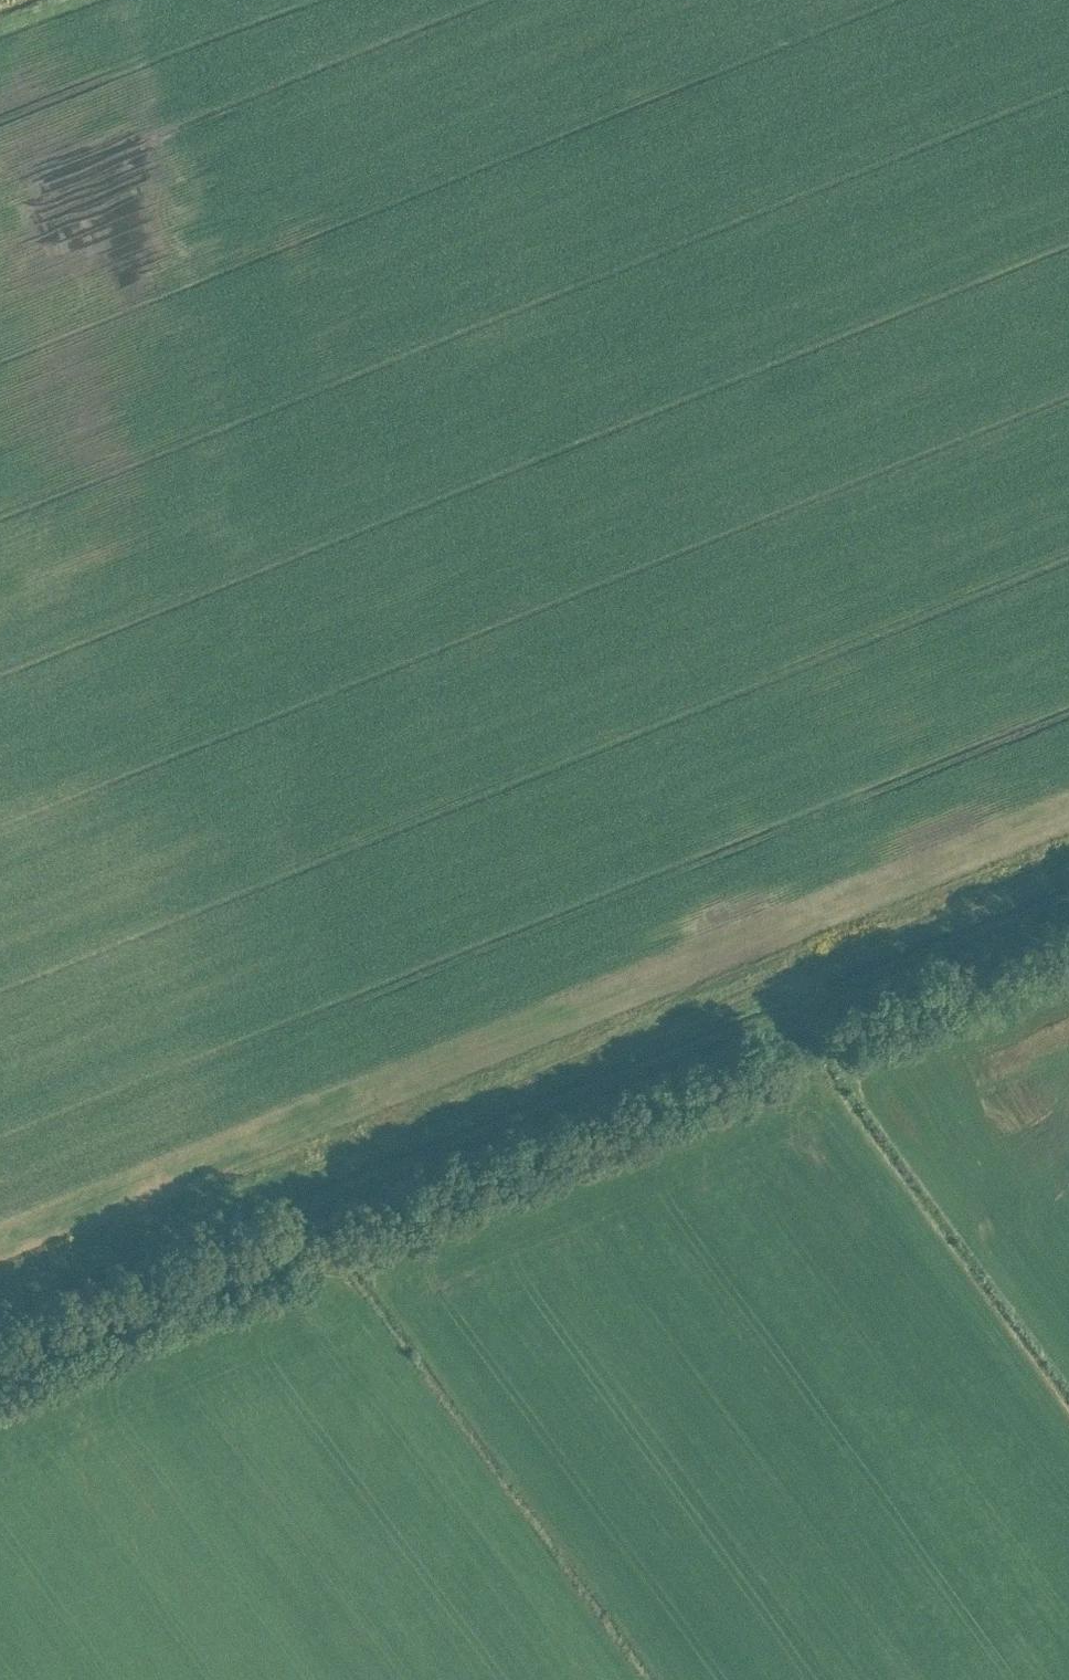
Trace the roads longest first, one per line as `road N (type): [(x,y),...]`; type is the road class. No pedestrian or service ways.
road 1 (track): [(1068,903),(376,1185),(303,1236),(0,1357)]

